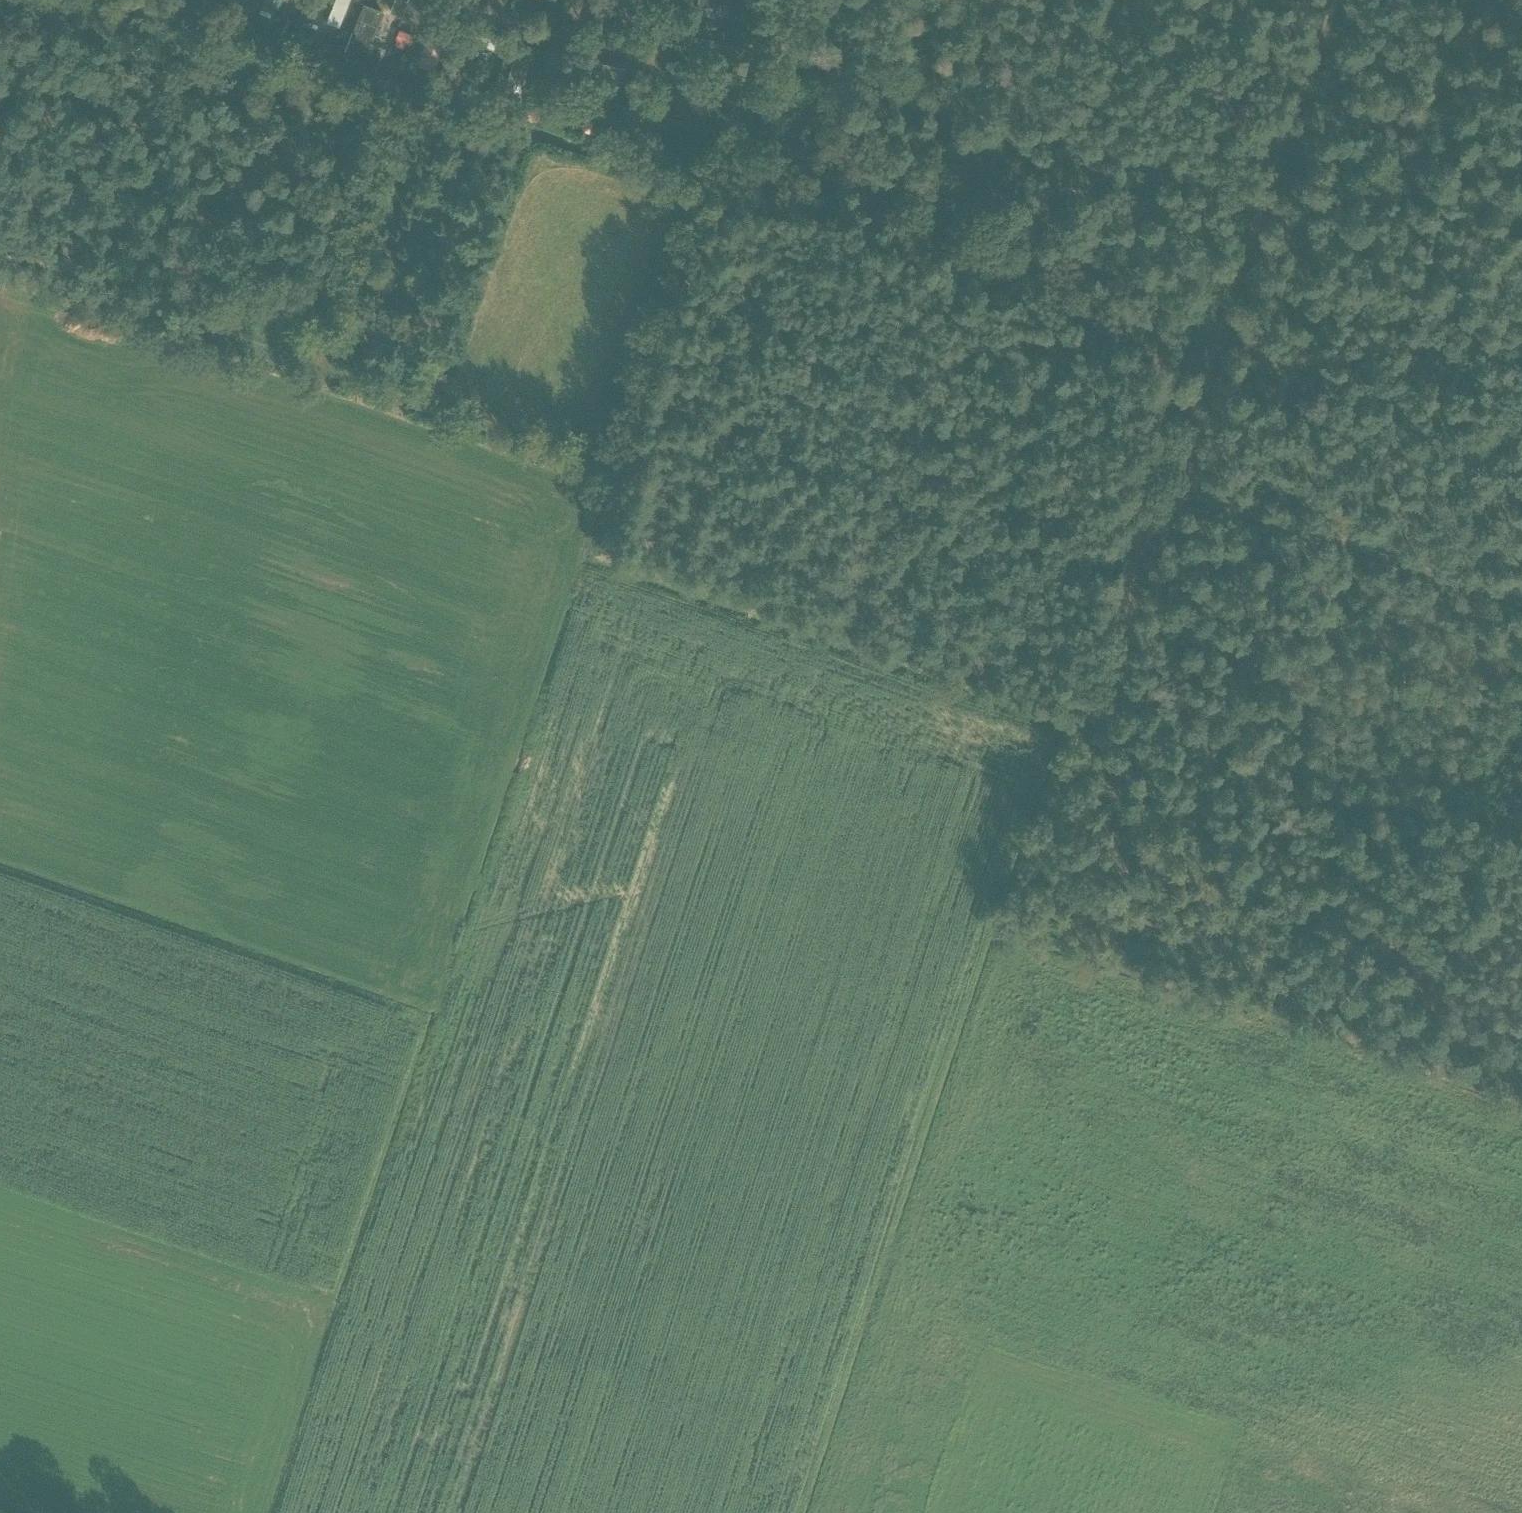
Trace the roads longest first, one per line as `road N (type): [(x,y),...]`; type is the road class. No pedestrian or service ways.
road 1 (track): [(1172,453),(1333,0)]
road 2 (track): [(1172,453),(1521,570)]
road 3 (track): [(1049,822),(1138,549)]

